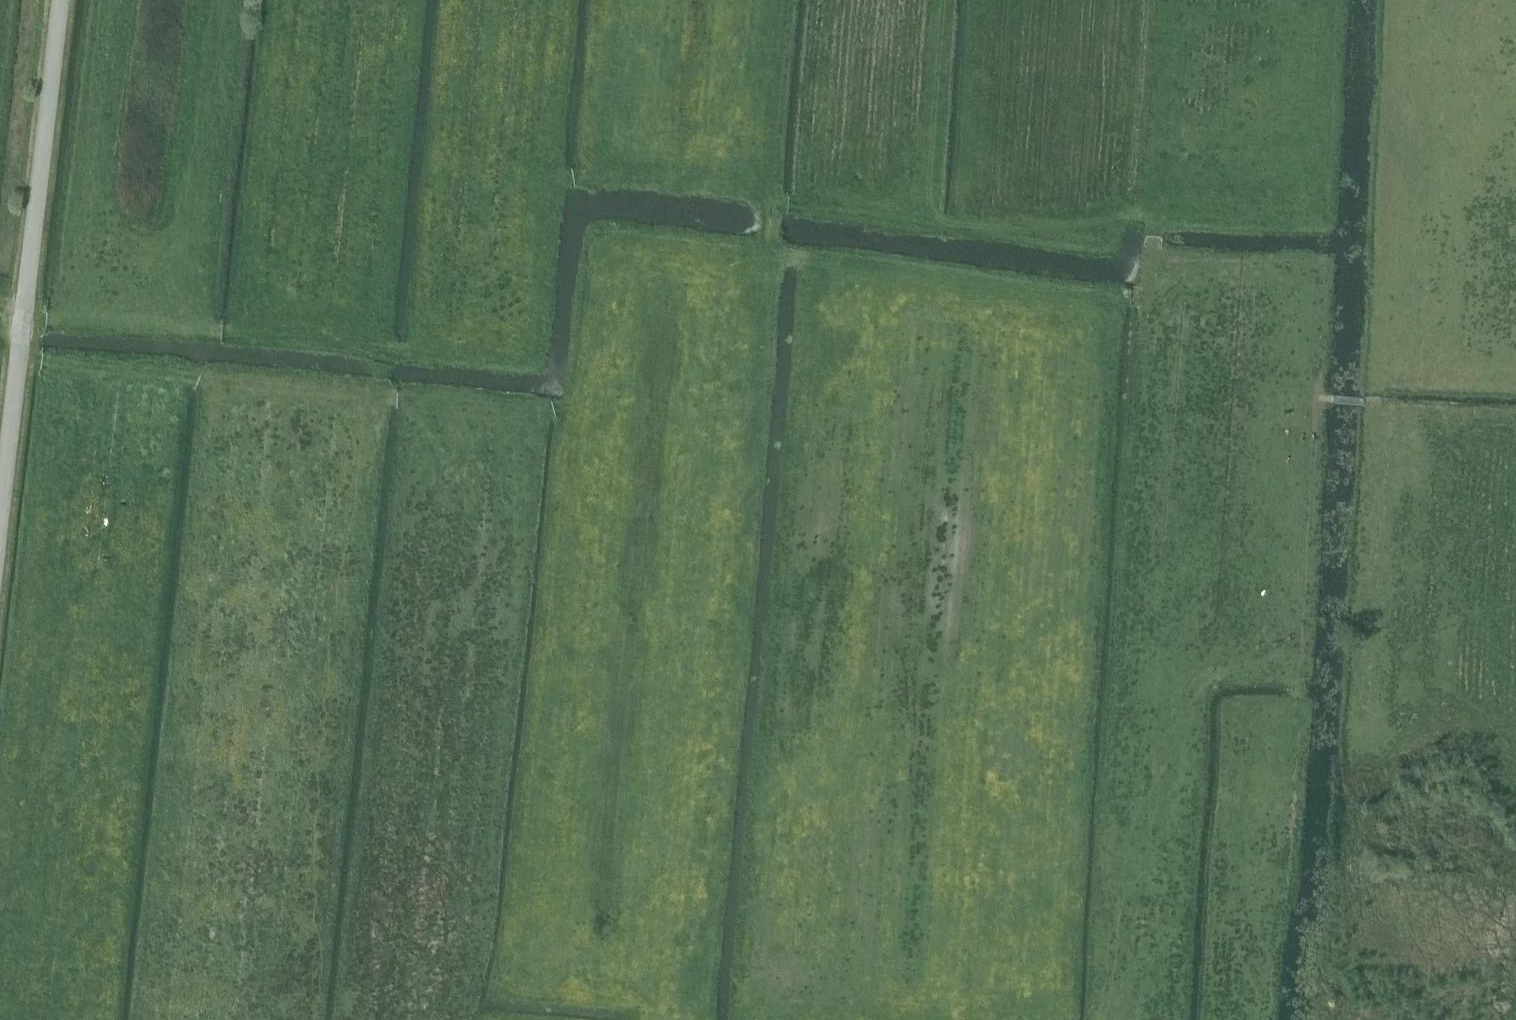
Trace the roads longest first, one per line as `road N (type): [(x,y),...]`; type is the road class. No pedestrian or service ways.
road 1 (unclassified): [(0,496),(57,0)]

